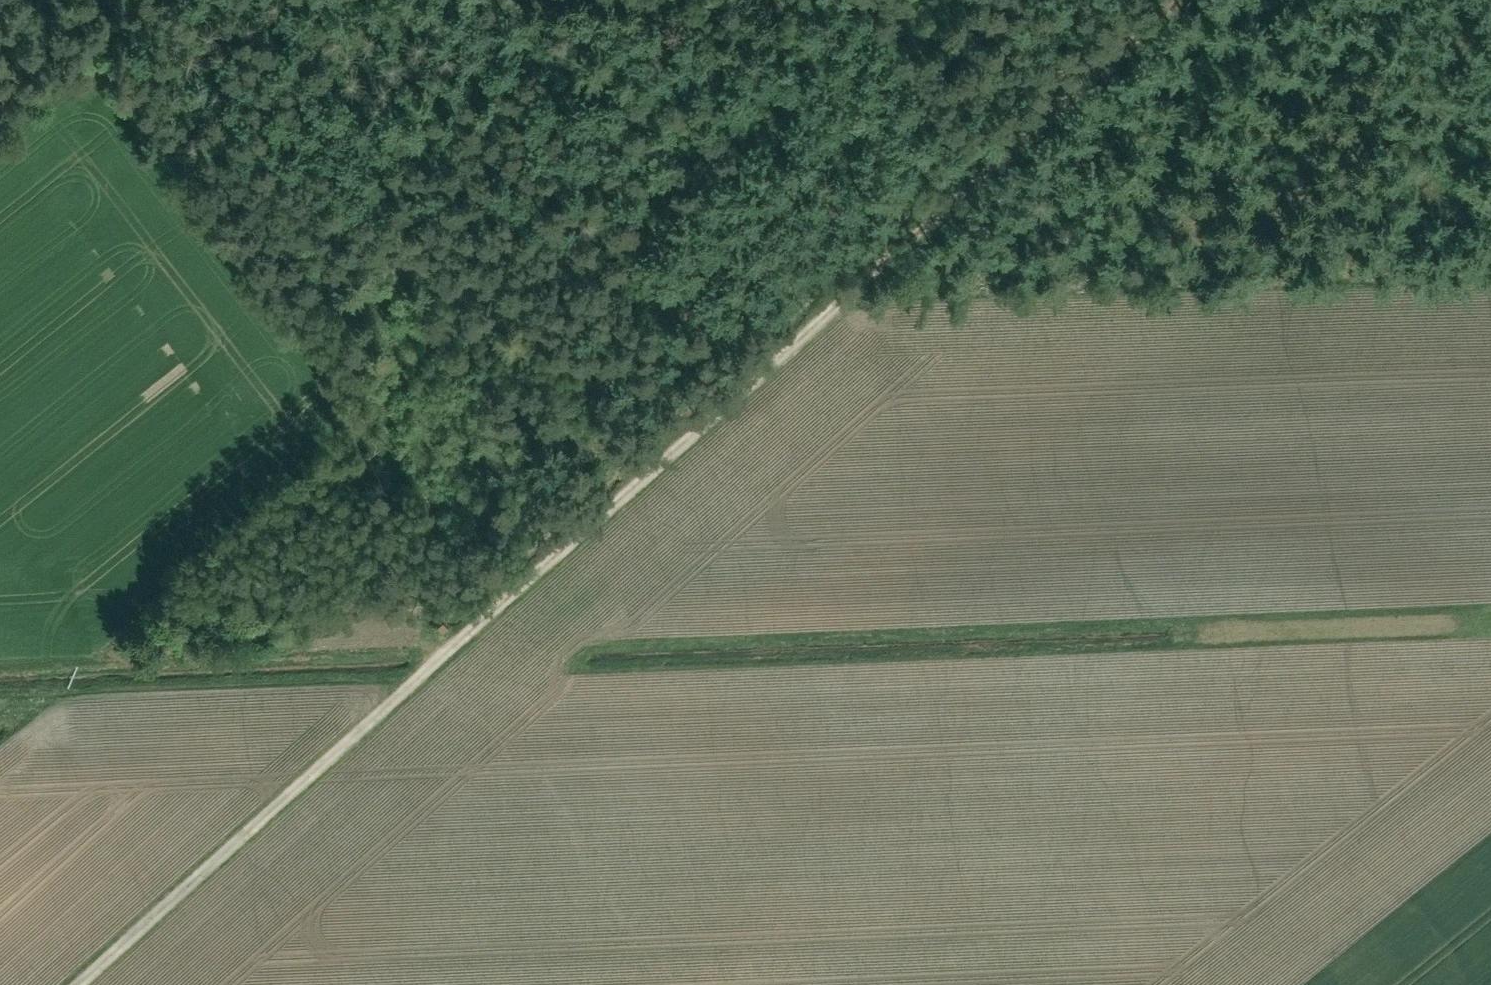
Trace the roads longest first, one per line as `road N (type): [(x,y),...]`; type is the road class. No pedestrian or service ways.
road 1 (track): [(1172,0),(68,984)]

